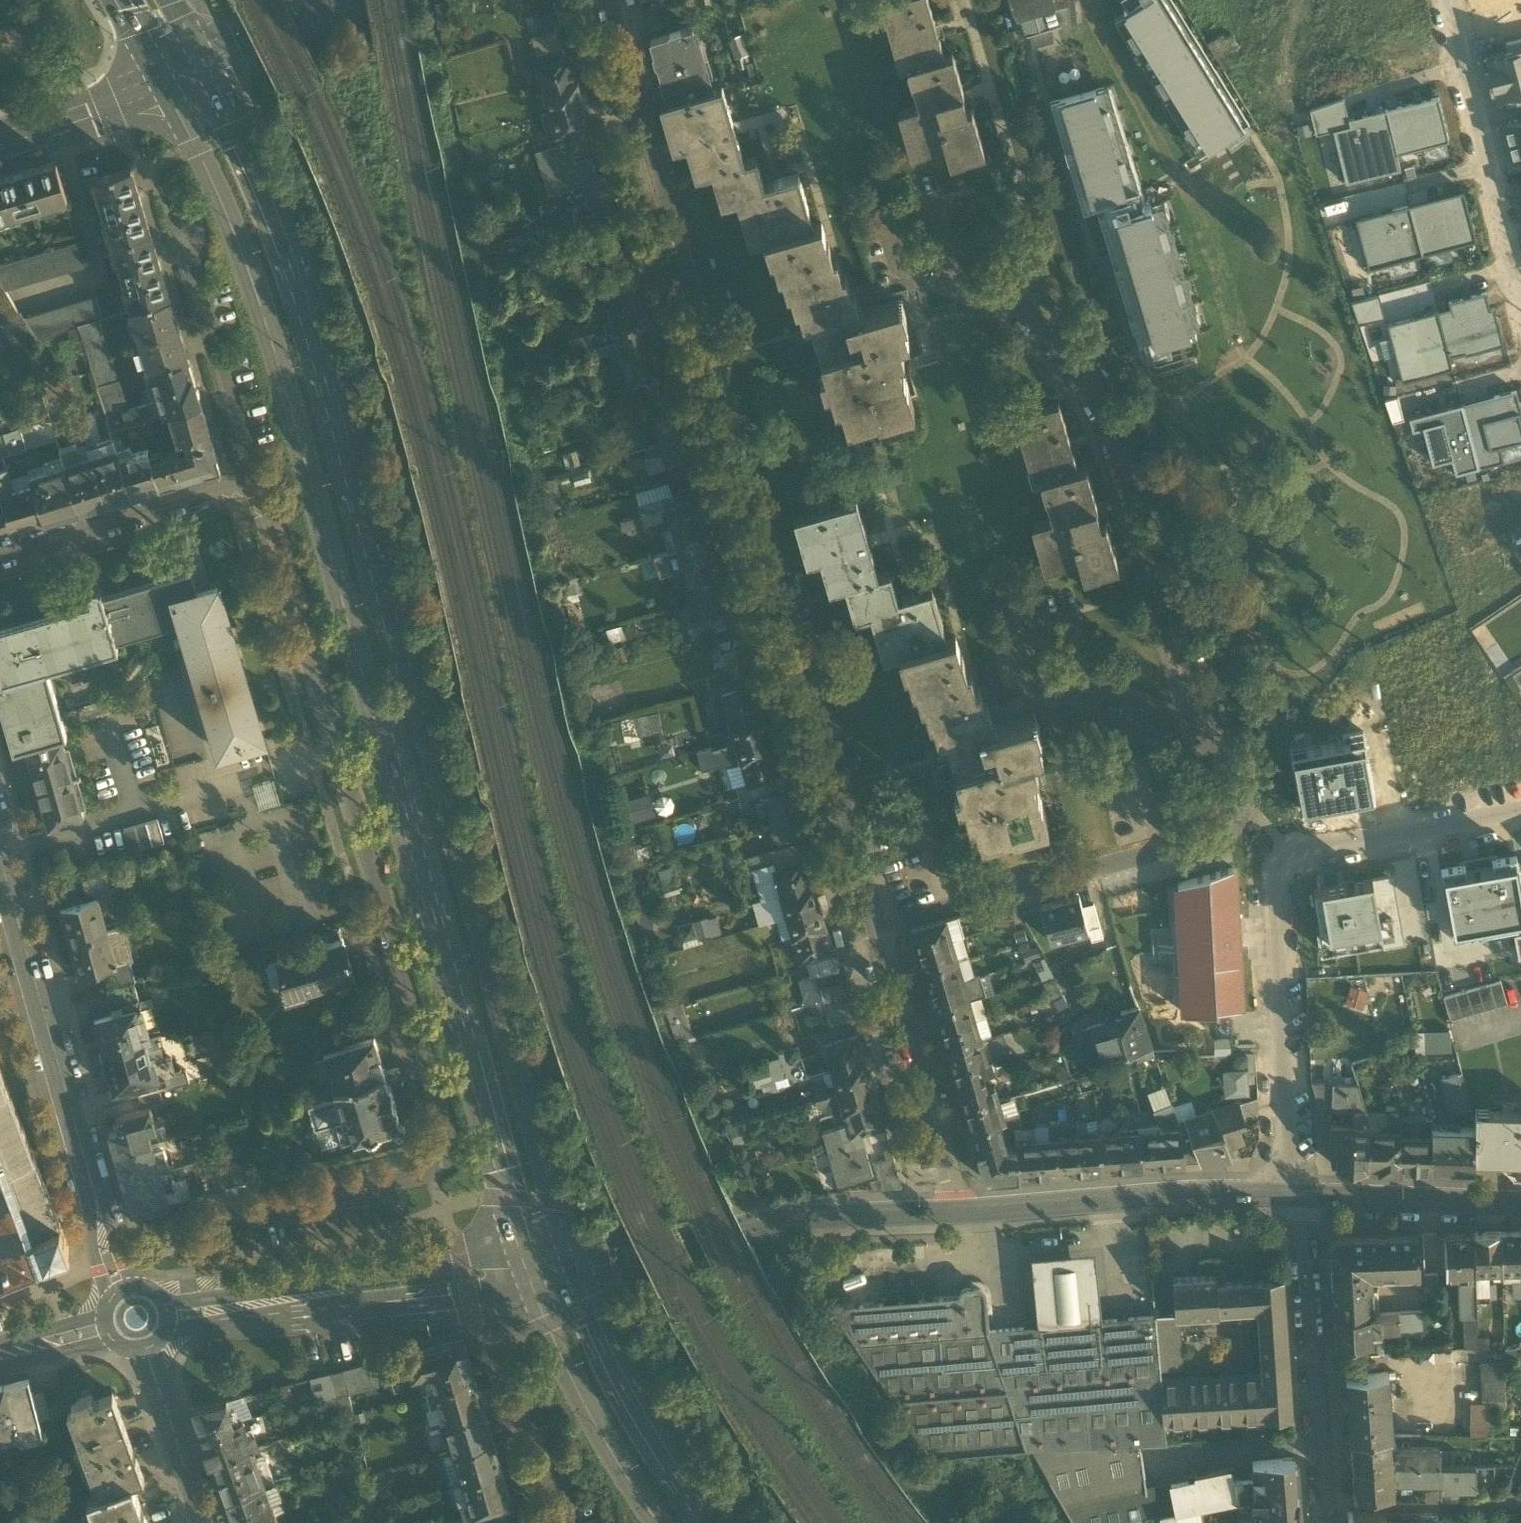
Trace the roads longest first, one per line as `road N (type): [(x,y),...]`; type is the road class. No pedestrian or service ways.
road 1 (primary): [(572,1268),(290,259),(205,65)]
road 2 (primary): [(166,85),(271,339),(457,973),(527,1270)]
road 3 (residential): [(868,925),(599,0)]
road 4 (residential): [(257,475),(454,1134),(452,1163),(433,1176),(270,1214)]
road 5 (residential): [(1520,813),(1271,859),(1295,1174),(1309,1195)]
road 6 (residential): [(1218,748),(1101,395),(1072,352),(951,269)]
road 7 (residential): [(868,925),(1254,823),(1218,748)]
road 8 (residential): [(123,1288),(0,858)]
road 9 (secondary): [(572,1268),(759,1226),(954,1212)]
road 10 (residential): [(169,1315),(527,1270)]
road 11 (secondary): [(954,1212),(1176,1195),(1309,1195)]
road 12 (residential): [(1309,1195),(1326,1522)]
road 13 (residential): [(1520,291),(1443,0)]
road 14 (residential): [(954,1212),(868,925)]
road 15 (primary): [(707,1522),(613,1370),(572,1268)]
road 16 (primary): [(527,1270),(591,1418),(657,1522)]
road 17 (residential): [(0,556),(257,475)]
road 18 (residential): [(172,227),(257,475)]
road 19 (residential): [(1218,748),(1059,668),(1045,622)]
road 20 (secondary): [(1309,1195),(1520,1203)]
road 21 (residential): [(206,1522),(145,1349)]
road 22 (residential): [(166,85),(0,145)]
road 23 (tertiary): [(205,65),(333,4)]
road 24 (residential): [(951,269),(907,244),(908,222),(933,216),(945,253)]

